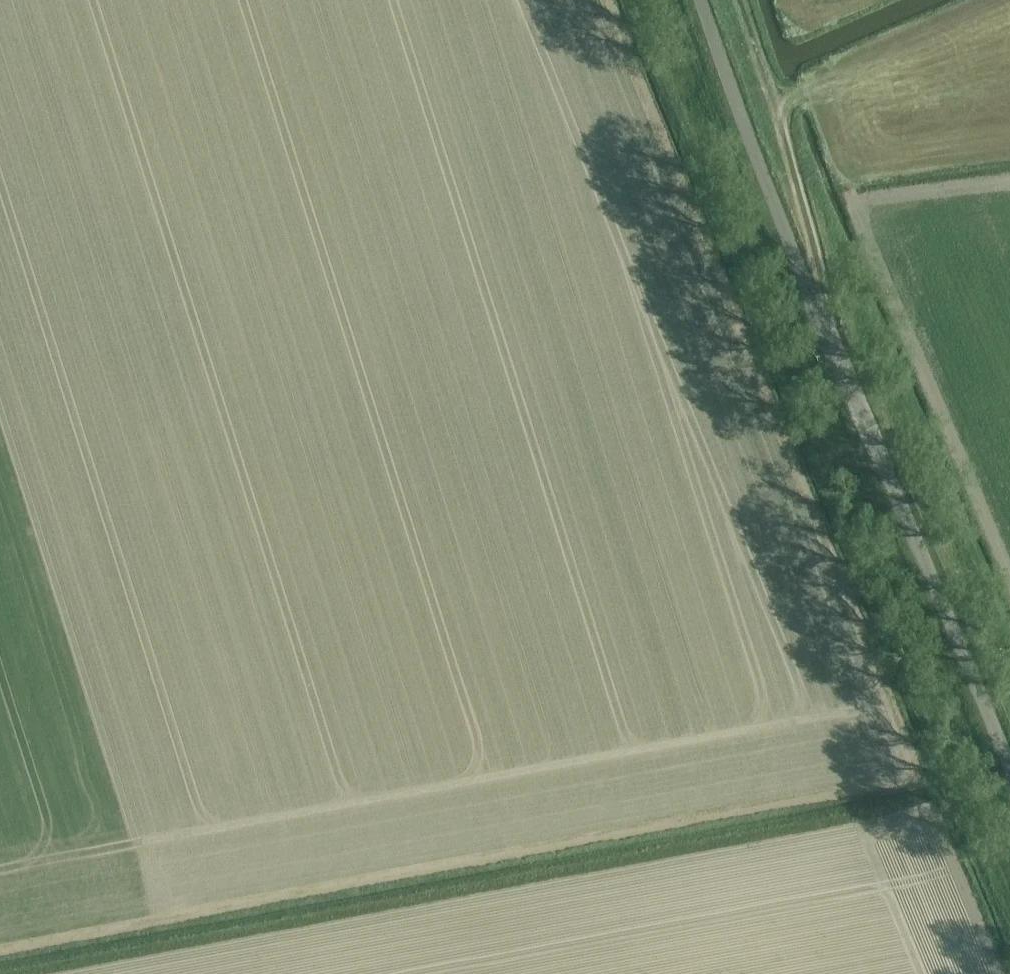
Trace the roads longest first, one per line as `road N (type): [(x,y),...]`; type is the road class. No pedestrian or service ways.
road 1 (unclassified): [(708,0),(1009,745)]

